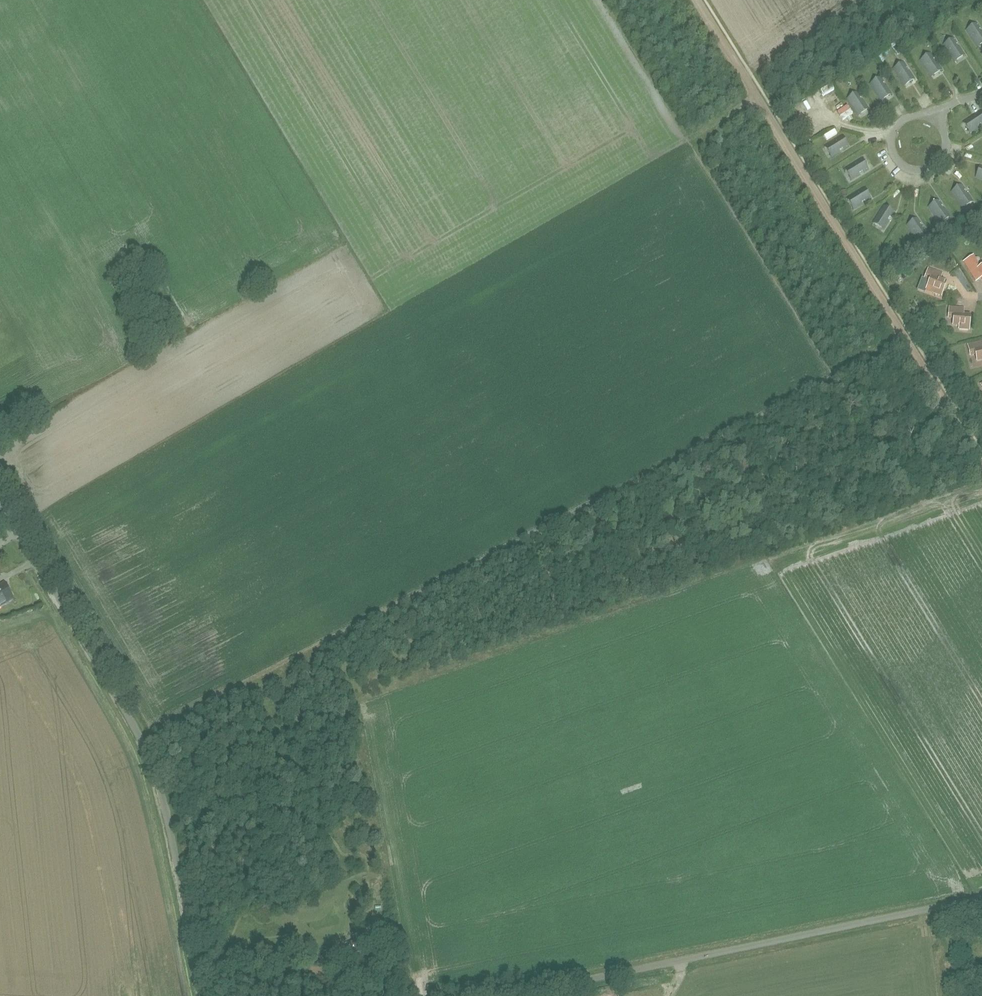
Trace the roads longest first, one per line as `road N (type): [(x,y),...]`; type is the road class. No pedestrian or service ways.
road 1 (track): [(981,465),(693,0)]
road 2 (unclassified): [(202,995),(155,772),(0,495)]
road 3 (unclassified): [(509,995),(981,898)]

